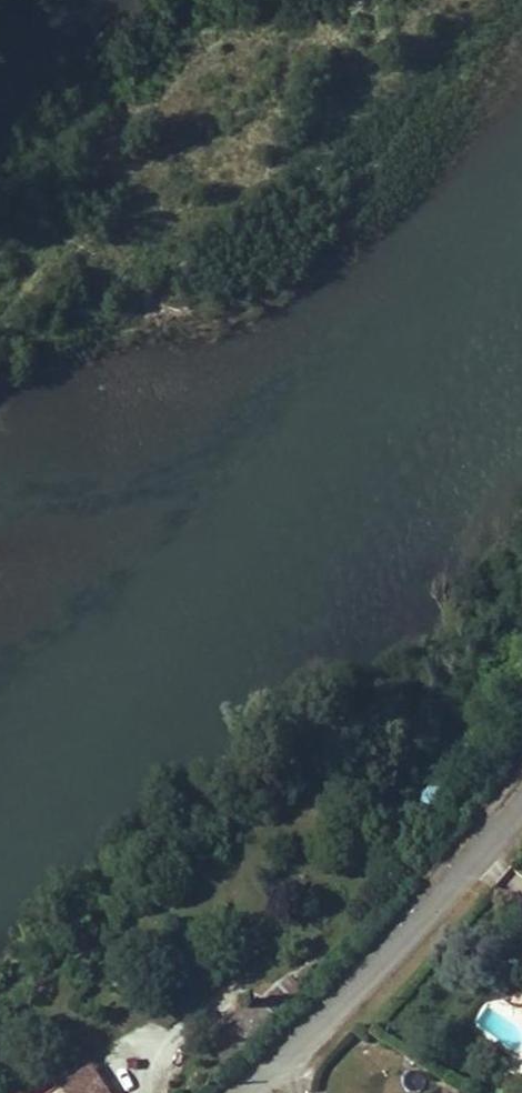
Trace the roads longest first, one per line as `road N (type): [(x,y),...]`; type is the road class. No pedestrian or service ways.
road 1 (residential): [(253,1092),(383,970),(521,805)]

